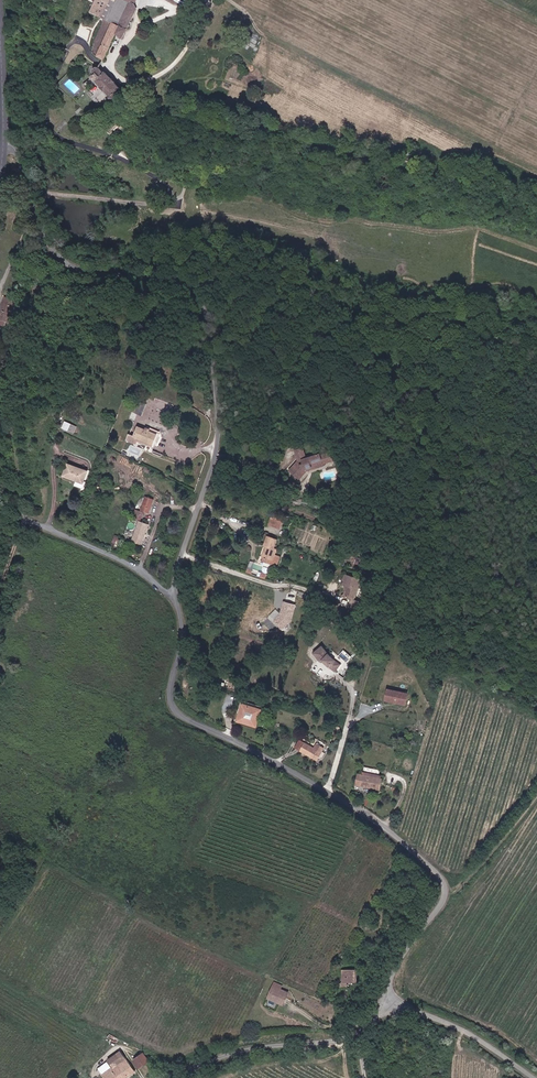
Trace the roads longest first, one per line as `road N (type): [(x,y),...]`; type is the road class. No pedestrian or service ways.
road 1 (unclassified): [(8,139),(36,220),(63,258),(109,275),(186,282),(209,307),(216,455),(179,560),(176,600)]
road 2 (unclassified): [(176,600),(181,619),(173,707),(389,830),(446,882),(441,908),(398,960),(389,984),(395,999)]
road 3 (unclassified): [(165,1077),(241,1051),(342,1039),(395,999)]
road 4 (unclassified): [(176,600),(140,567),(30,521),(0,590)]
road 5 (unclassified): [(395,999),(468,1032),(535,1077)]
road 6 (track): [(449,893),(536,799)]

